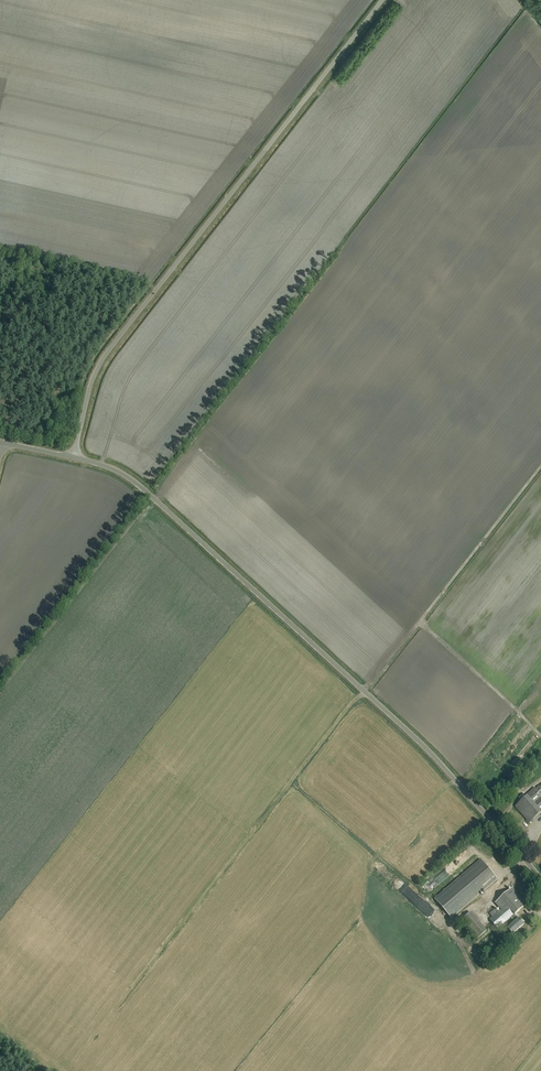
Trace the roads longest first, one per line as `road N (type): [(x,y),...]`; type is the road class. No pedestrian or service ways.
road 1 (unclassified): [(540,878),(435,758),(150,495),(110,468),(73,457)]
road 2 (unclassified): [(73,457),(100,363),(382,0)]

